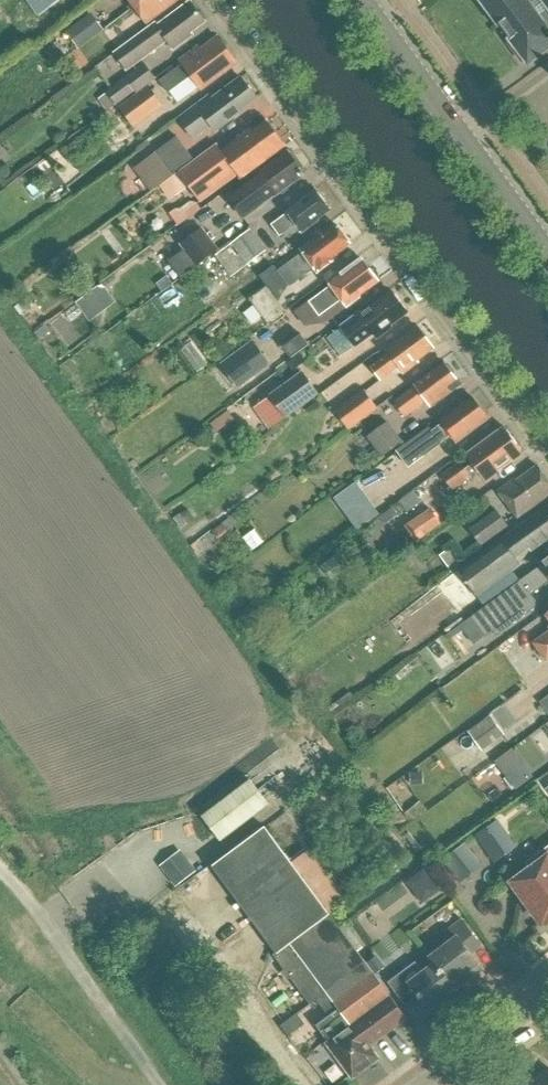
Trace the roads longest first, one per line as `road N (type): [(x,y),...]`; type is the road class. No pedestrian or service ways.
road 1 (residential): [(547,444),(219,0)]
road 2 (secondary): [(547,253),(363,0)]
road 3 (unclassified): [(157,1084),(0,868)]
road 4 (residential): [(426,1084),(547,995)]

